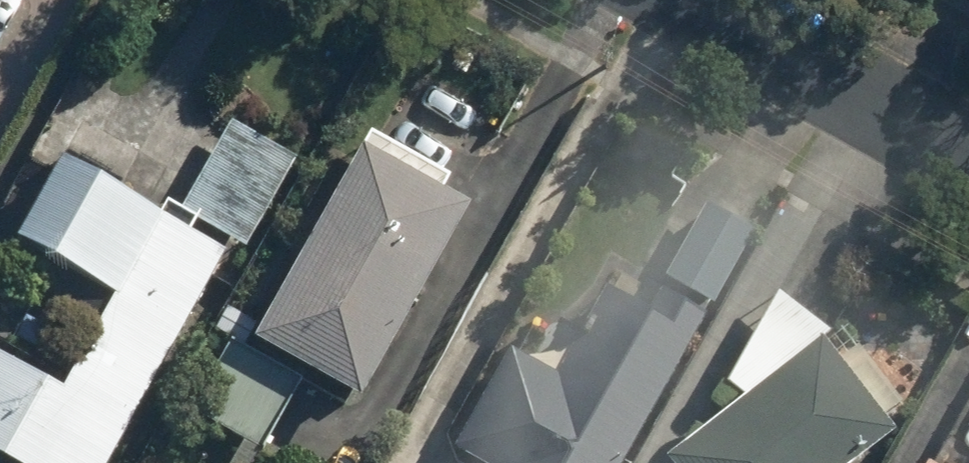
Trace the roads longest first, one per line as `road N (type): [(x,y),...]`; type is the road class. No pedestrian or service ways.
road 1 (residential): [(968,160),(681,0)]

